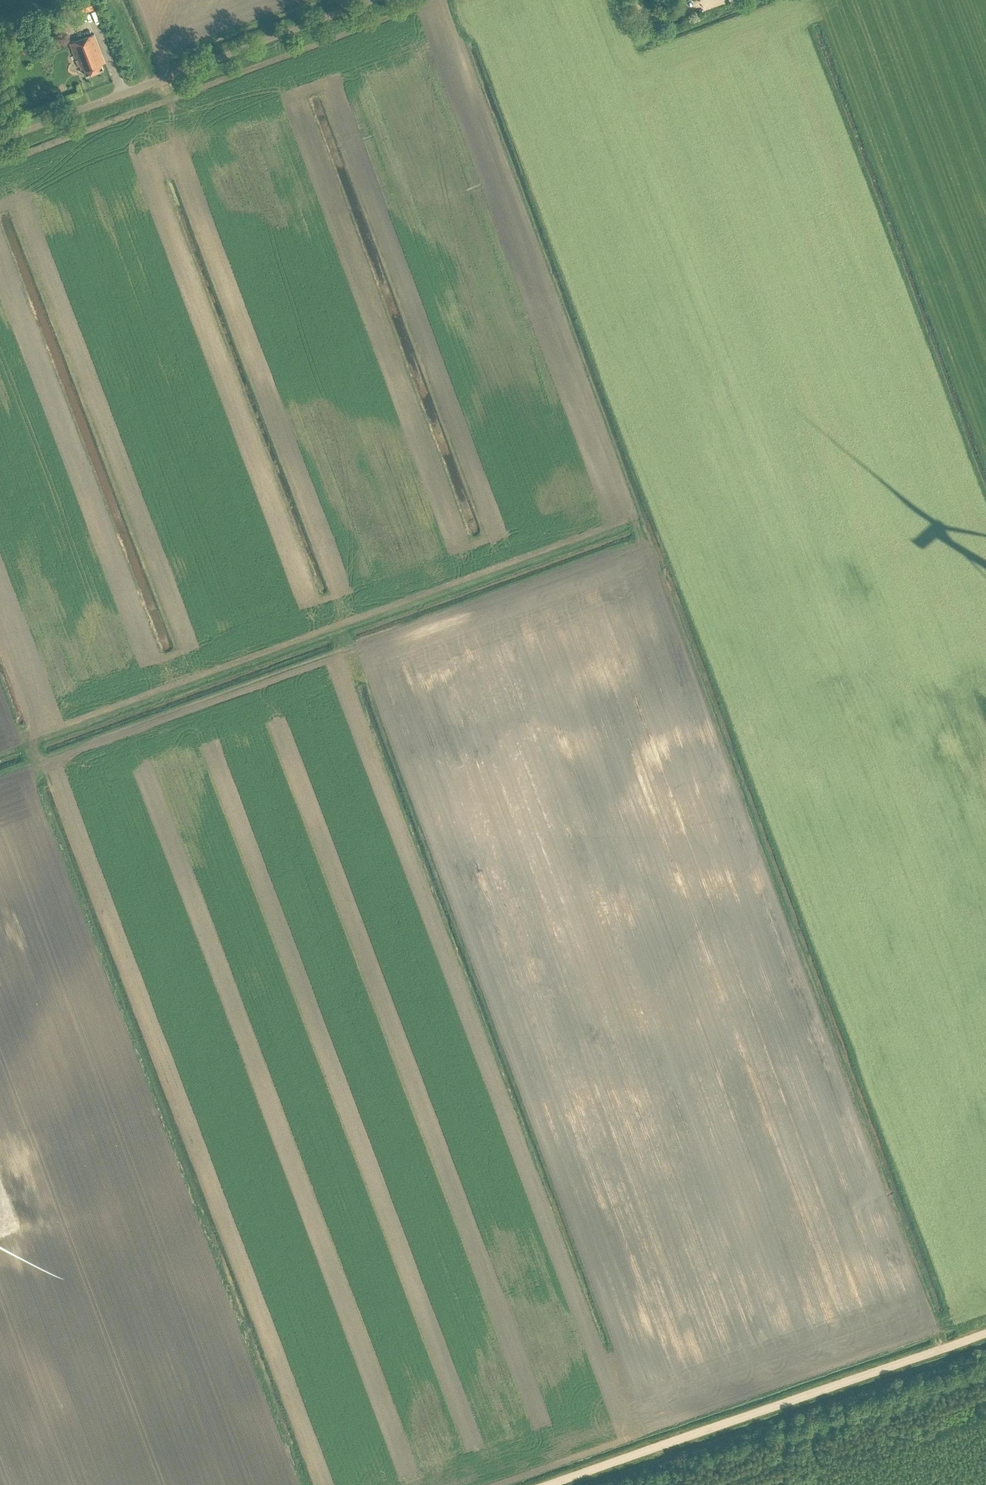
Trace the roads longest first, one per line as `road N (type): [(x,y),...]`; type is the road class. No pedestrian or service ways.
road 1 (track): [(985,1333),(546,1484)]
road 2 (unclassified): [(0,139),(370,0)]

